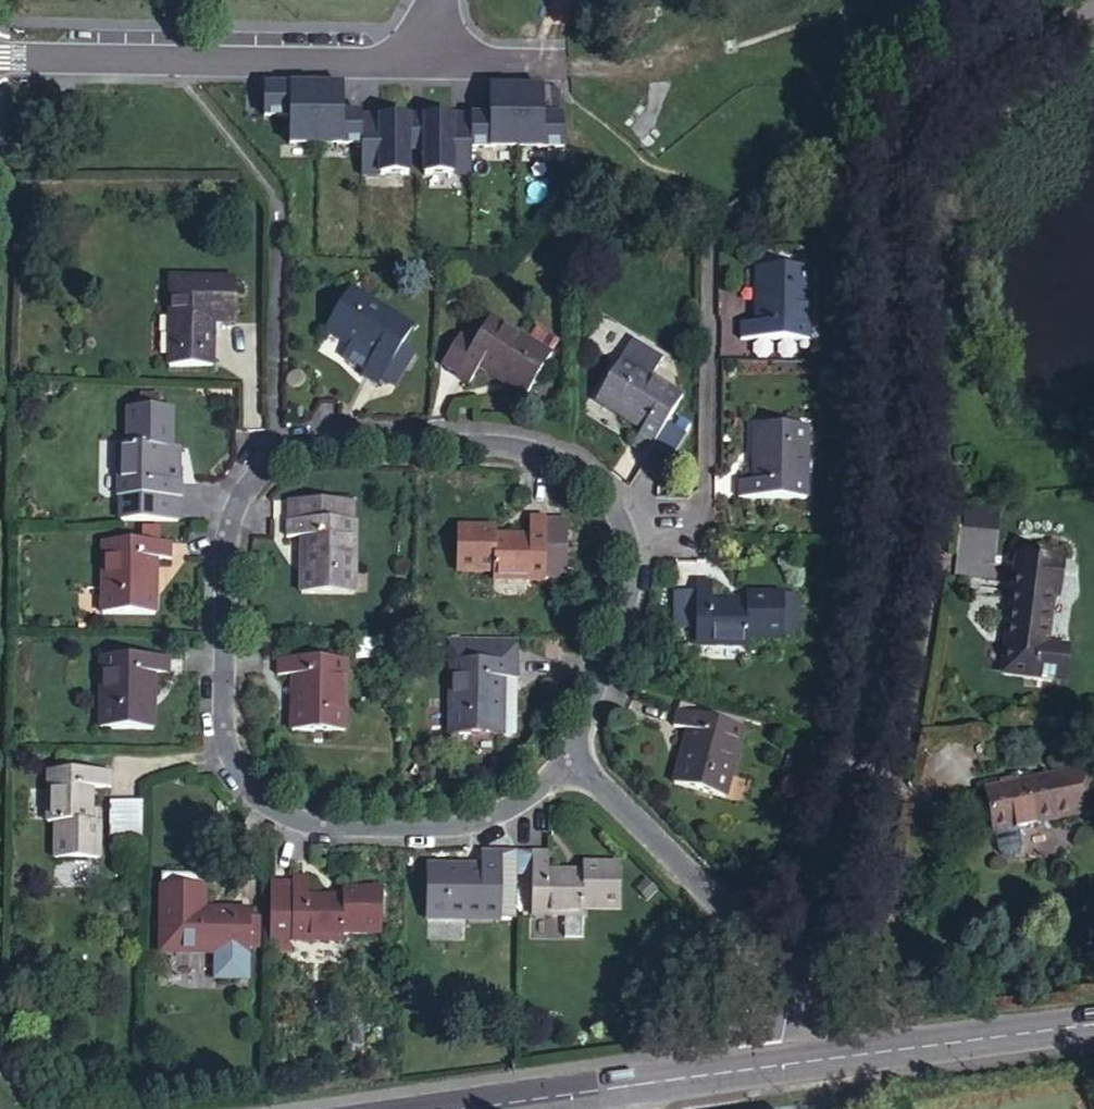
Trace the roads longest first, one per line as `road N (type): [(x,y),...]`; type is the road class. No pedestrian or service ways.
road 1 (residential): [(580,763),(632,564),(595,487),(519,446),(312,442),(275,458),(255,474),(230,522),(226,733),(252,783),(307,824),(473,822)]
road 2 (residential): [(1093,11),(920,101),(878,167),(870,223),(888,479),(883,563),(841,776),(806,876)]
road 3 (unclassified): [(0,57),(395,64)]
road 4 (tertiary): [(784,1066),(465,1108)]
road 5 (tertiary): [(1093,1025),(784,1066)]
road 6 (residential): [(778,958),(580,763)]
road 7 (unclassified): [(395,64),(551,67)]
road 8 (residential): [(473,822),(580,763)]

